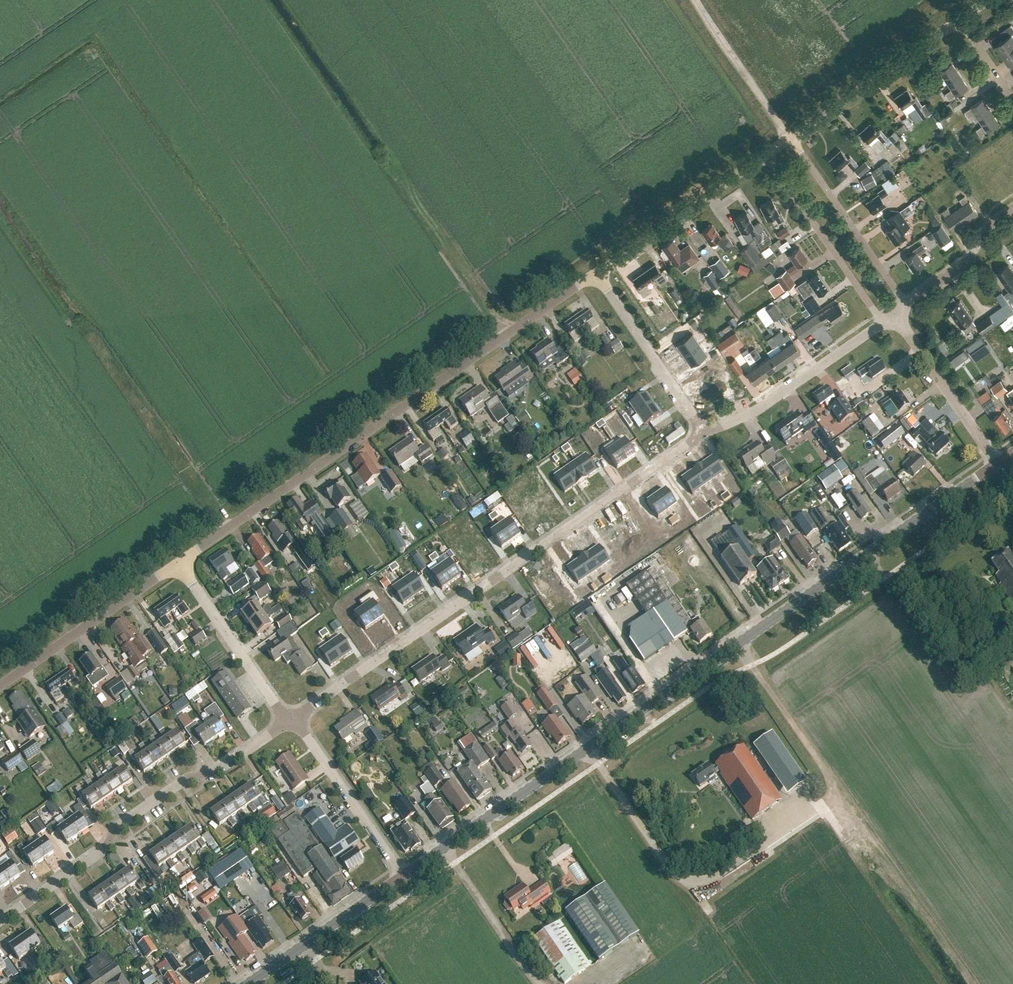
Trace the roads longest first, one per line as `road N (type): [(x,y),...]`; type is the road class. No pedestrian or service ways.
road 1 (tertiary): [(405,875),(997,462)]
road 2 (residential): [(179,563),(596,272)]
road 3 (residential): [(291,719),(706,434)]
road 4 (residential): [(0,921),(106,848),(122,823),(192,777),(216,772),(291,719)]
road 5 (residential): [(0,686),(179,563)]
road 6 (residential): [(706,434),(748,415),(883,322)]
road 7 (residential): [(596,272),(765,153)]
road 8 (residential): [(883,322),(765,153)]
road 9 (residential): [(791,136),(960,20)]
road 10 (residential): [(905,305),(791,136)]
road 11 (residential): [(706,434),(596,272)]
road 12 (residential): [(405,875),(291,719)]
road 13 (tertiary): [(246,983),(405,875)]
road 14 (residential): [(291,719),(179,563)]
road 15 (residential): [(997,462),(901,322)]
road 16 (residential): [(905,305),(970,258),(1012,207)]

